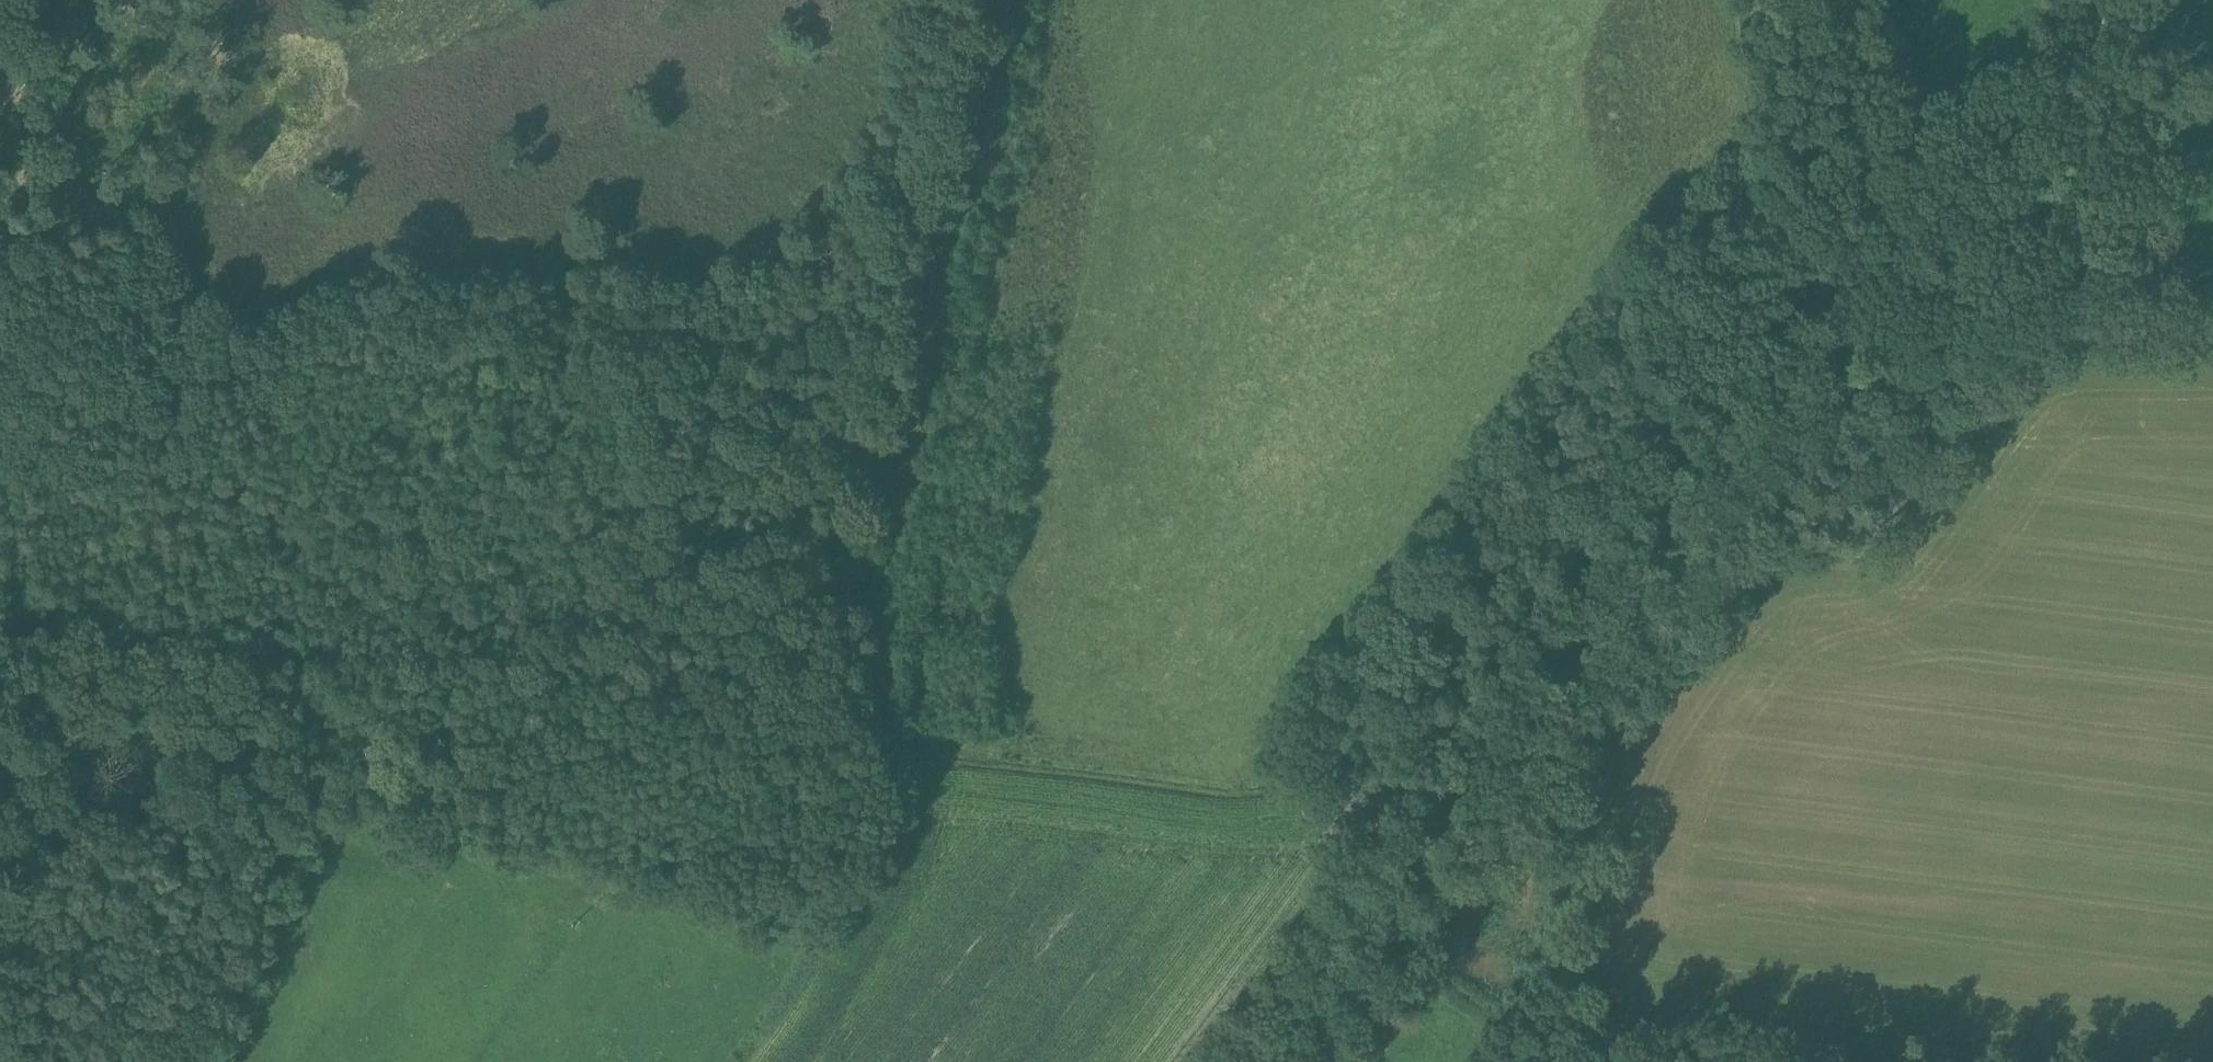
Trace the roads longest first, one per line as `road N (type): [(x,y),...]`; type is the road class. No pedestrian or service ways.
road 1 (track): [(1275,1061),(1843,332),(2212,328)]
road 2 (unclassified): [(1843,332),(1849,305),(1801,0)]

